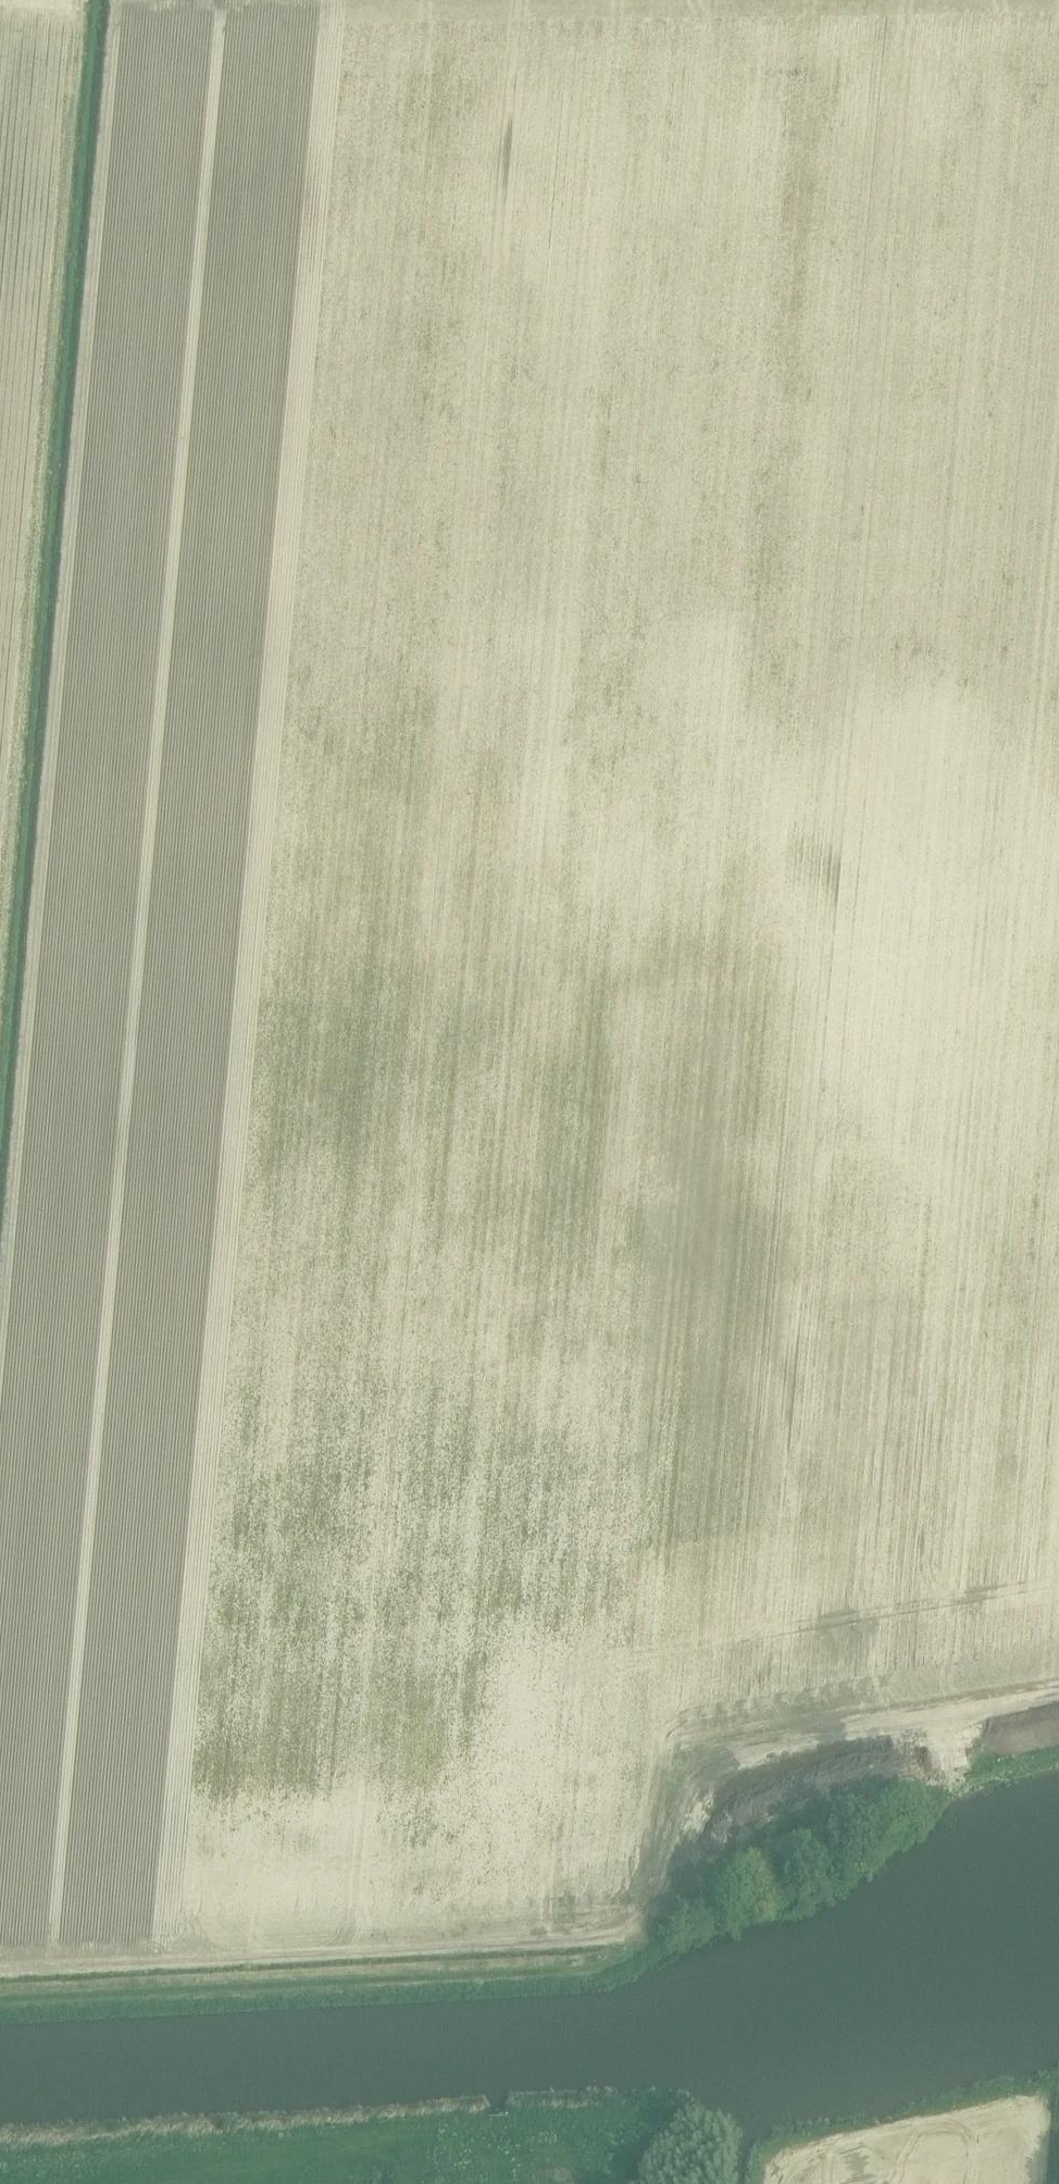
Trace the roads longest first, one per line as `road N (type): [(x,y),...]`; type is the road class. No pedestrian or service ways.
road 1 (track): [(736,1756),(1058,1700)]

